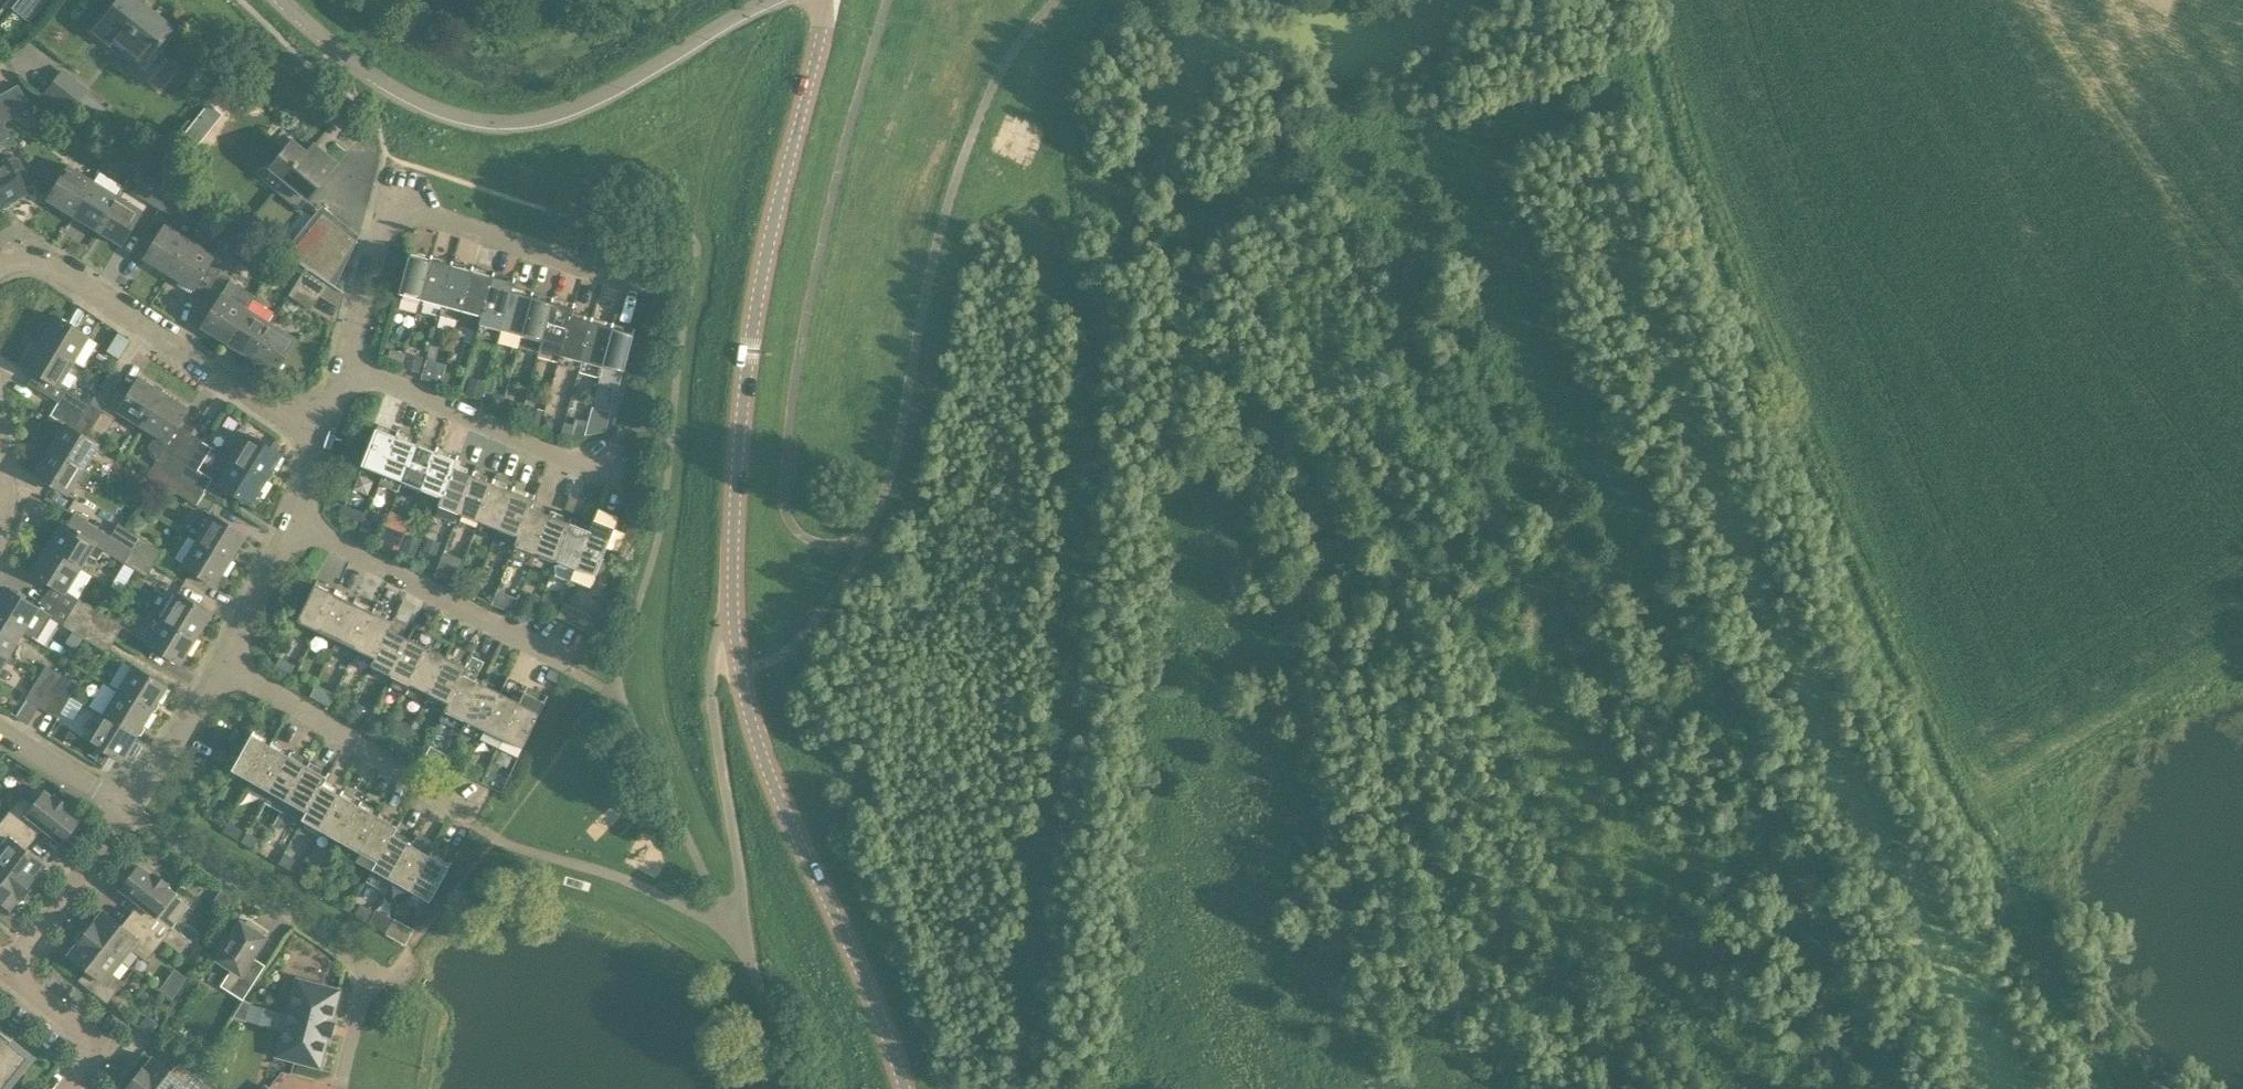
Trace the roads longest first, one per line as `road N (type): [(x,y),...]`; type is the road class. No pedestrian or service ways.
road 1 (tertiary): [(902,1088),(854,956),(782,811),(751,724),(732,617),(749,349),(767,240),(826,26),(819,0)]
road 2 (tertiary): [(282,0),(389,87),(462,117),(509,124),(613,89),(771,0)]
road 3 (residential): [(343,365),(388,209),(641,280)]
road 4 (residential): [(332,412),(268,388),(39,252),(0,258)]
road 5 (residential): [(567,668),(289,521)]
road 6 (residential): [(388,957),(131,797)]
road 7 (residential): [(467,808),(216,660)]
road 8 (residential): [(596,468),(343,365)]
road 9 (residential): [(12,972),(131,797)]
road 10 (residential): [(71,1088),(99,1046),(86,1026),(12,972)]
road 11 (residential): [(131,797),(216,660)]
road 12 (residential): [(216,660),(289,521)]
road 13 (residential): [(131,797),(0,719)]

